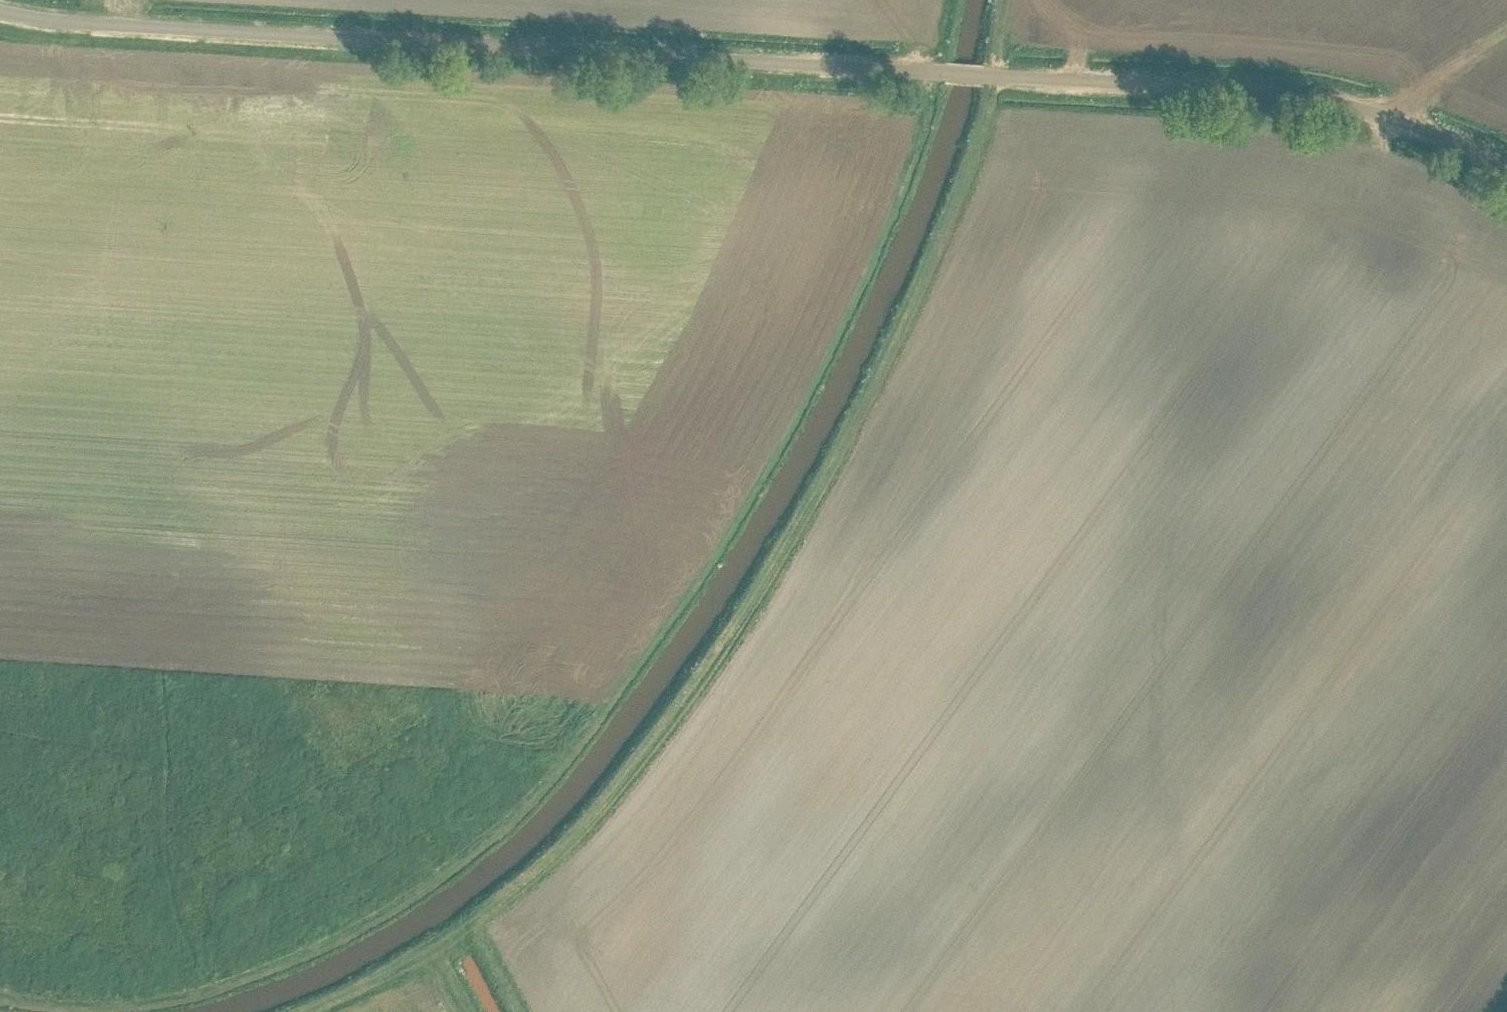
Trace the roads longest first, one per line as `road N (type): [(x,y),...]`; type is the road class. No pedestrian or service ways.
road 1 (unclassified): [(1506,165),(1325,98),(49,20),(0,10)]

